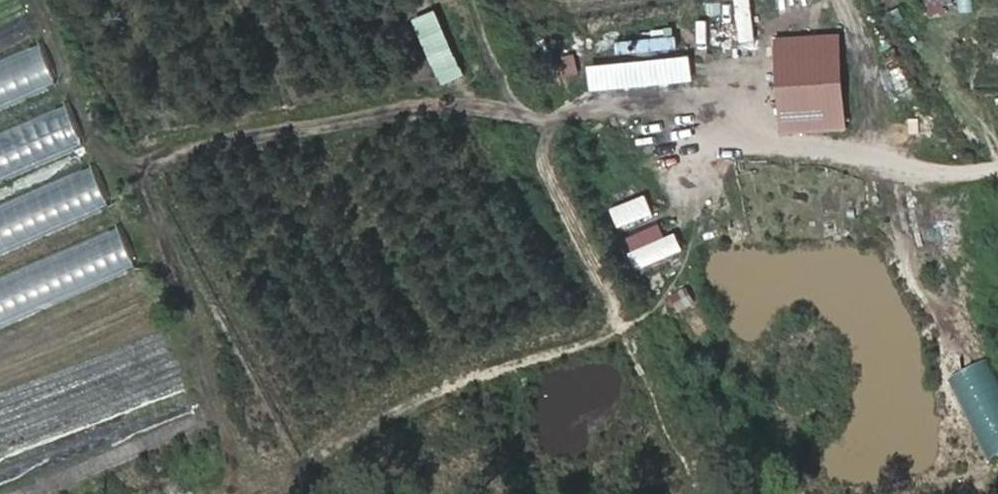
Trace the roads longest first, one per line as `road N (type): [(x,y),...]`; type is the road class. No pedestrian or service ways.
road 1 (residential): [(997,167),(912,173),(719,124)]

